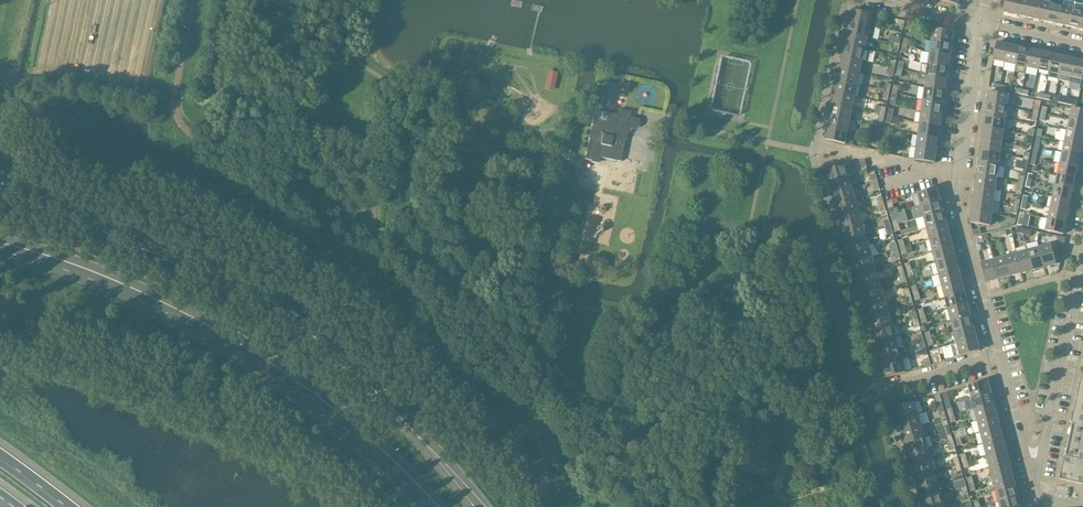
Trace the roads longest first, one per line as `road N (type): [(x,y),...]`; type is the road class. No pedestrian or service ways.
road 1 (motorway): [(469,506),(397,421),(294,330),(178,262),(0,188)]
road 2 (motorway): [(426,506),(333,421),(250,361),(100,284),(0,253)]
road 3 (residential): [(1028,471),(955,207),(979,24)]
road 4 (residential): [(1028,471),(1039,463),(1082,254)]
road 5 (residential): [(816,152),(663,120)]

